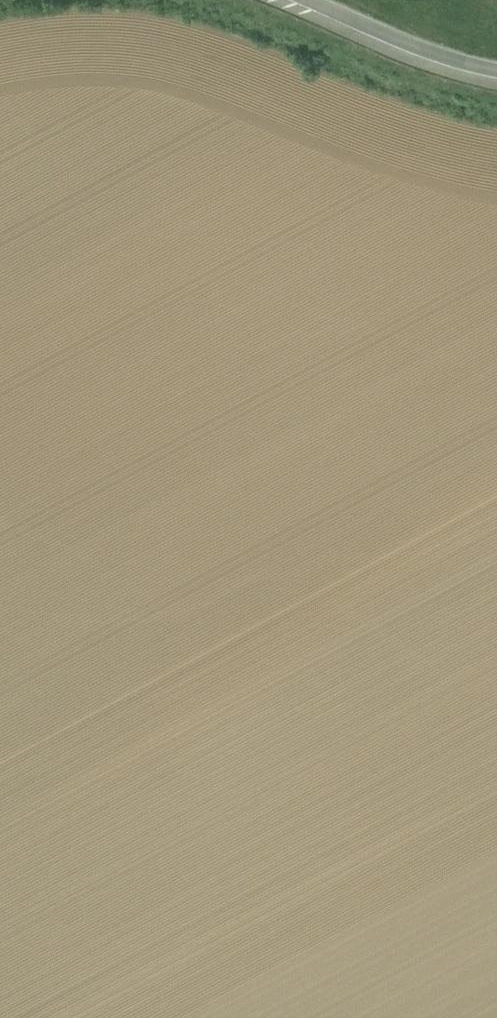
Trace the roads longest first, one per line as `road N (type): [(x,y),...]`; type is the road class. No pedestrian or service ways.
road 1 (motorway): [(315,0),(496,69)]

